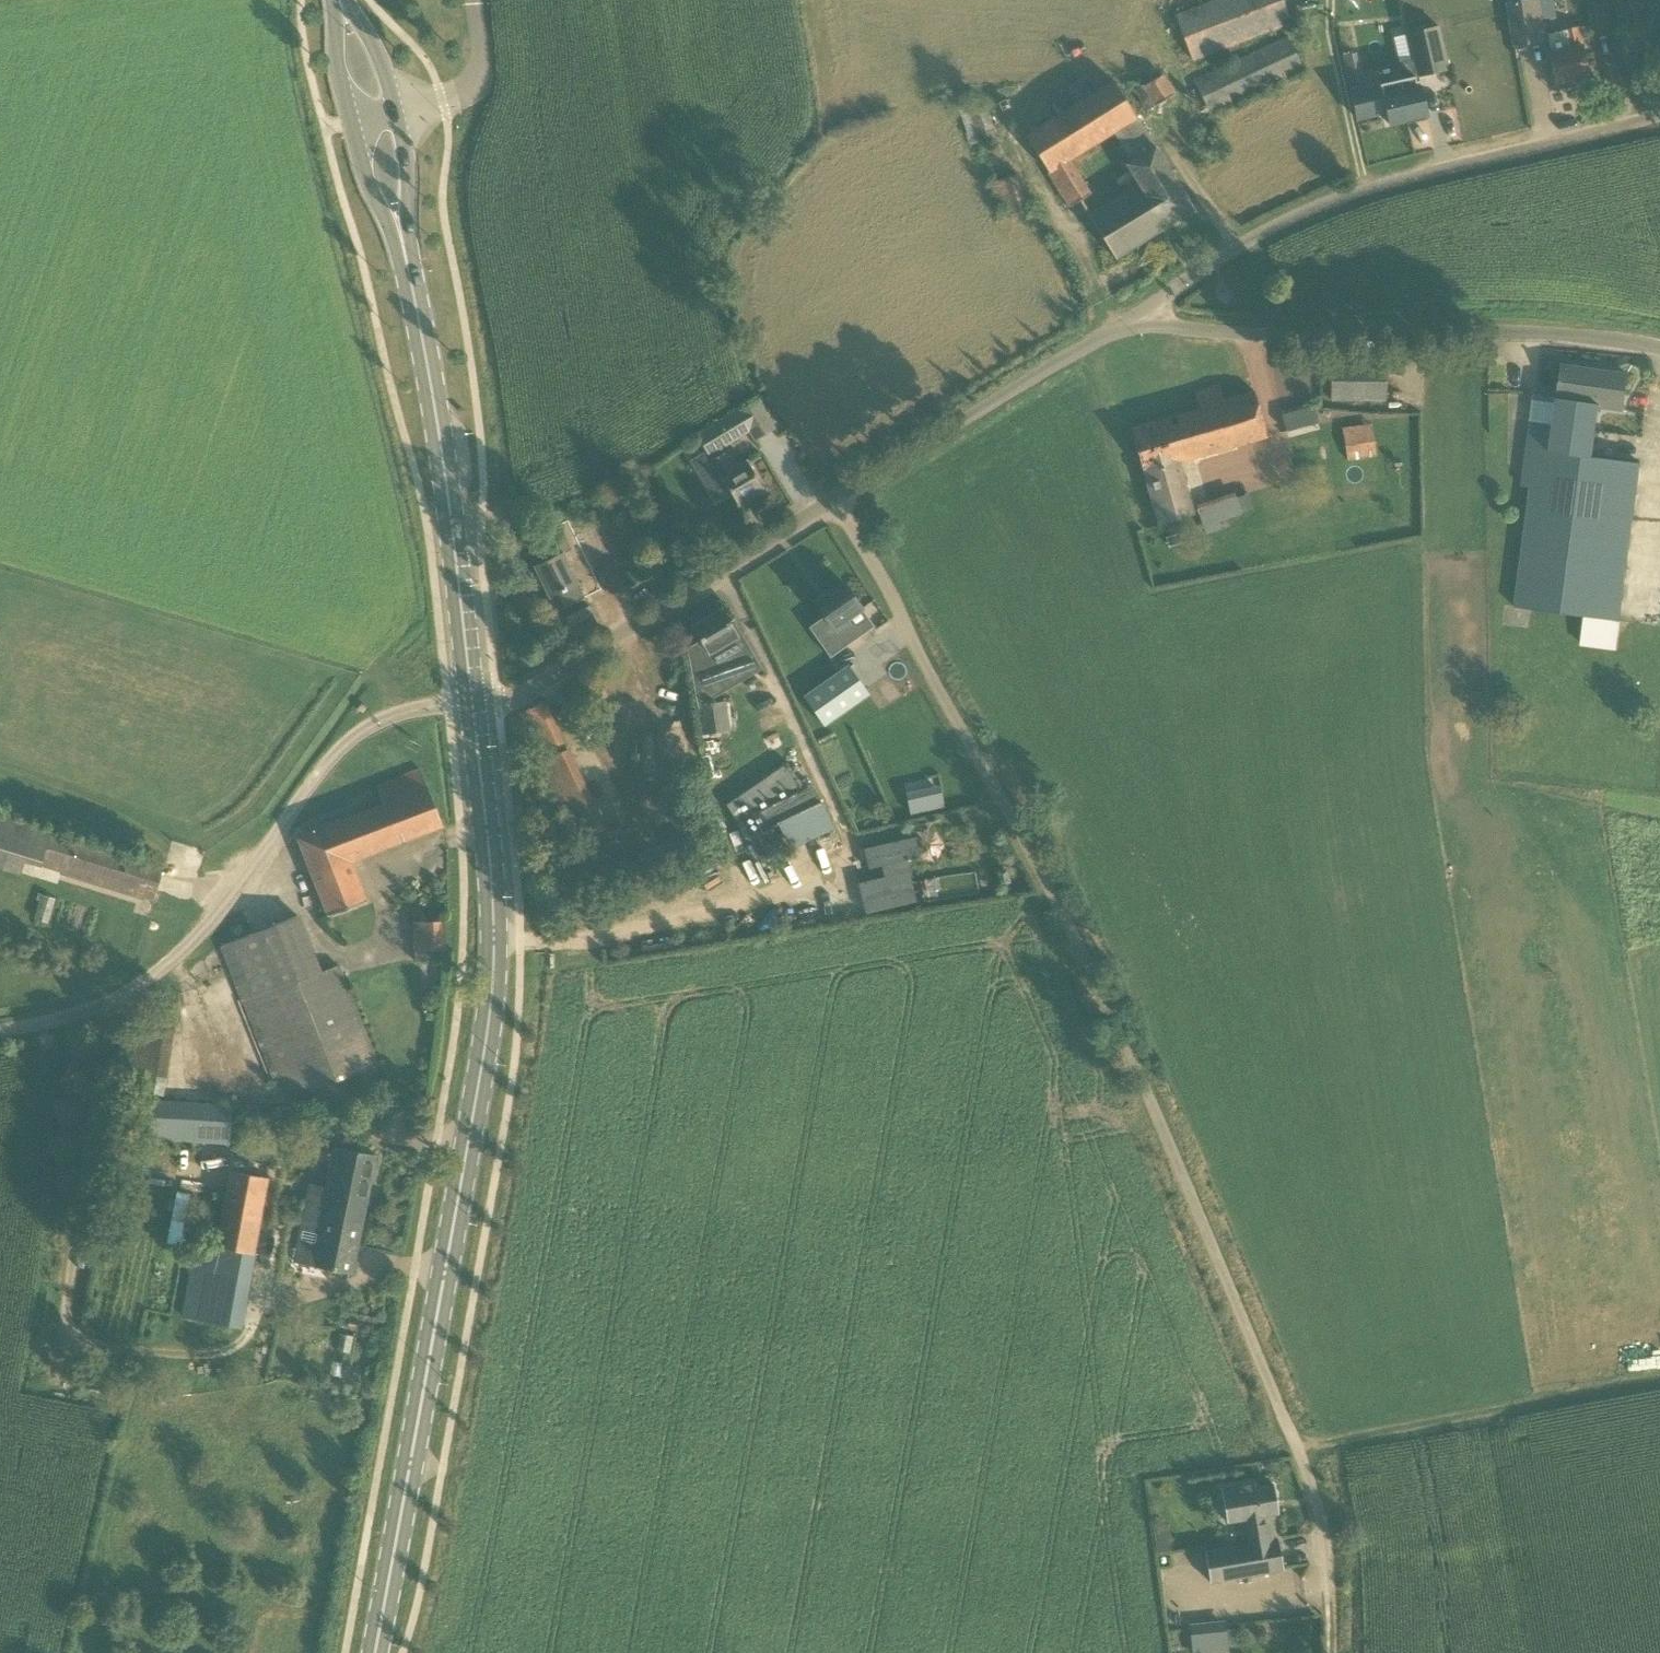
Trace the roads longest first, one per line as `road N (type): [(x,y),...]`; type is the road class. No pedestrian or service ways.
road 1 (unclassified): [(1329,1592),(1319,1514),(1297,1447),(1134,1066),(1025,845),(832,500)]
road 2 (primary): [(376,1652),(489,1018),(494,932),(471,706)]
road 3 (unclassified): [(1129,327),(1238,248),(1341,198),(1659,116)]
road 4 (track): [(0,1027),(77,1013),(156,973),(254,868),(355,734),(389,716),(446,705)]
road 5 (unclassified): [(1129,327),(1255,336),(1485,333),(1659,347)]
road 6 (primary): [(471,706),(447,497),(403,252)]
road 7 (unclassified): [(471,706),(536,689),(832,500)]
road 8 (track): [(1659,1389),(1297,1447)]
road 9 (unclassified): [(832,500),(1129,327)]
road 10 (residential): [(394,114),(467,91),(477,61),(473,0)]
road 11 (primary): [(403,252),(407,175),(394,114)]
road 12 (primary): [(354,124),(366,174),(403,252)]
road 13 (primary): [(394,114),(369,41),(337,0)]
road 14 (primary): [(336,0),(337,54),(354,124)]

